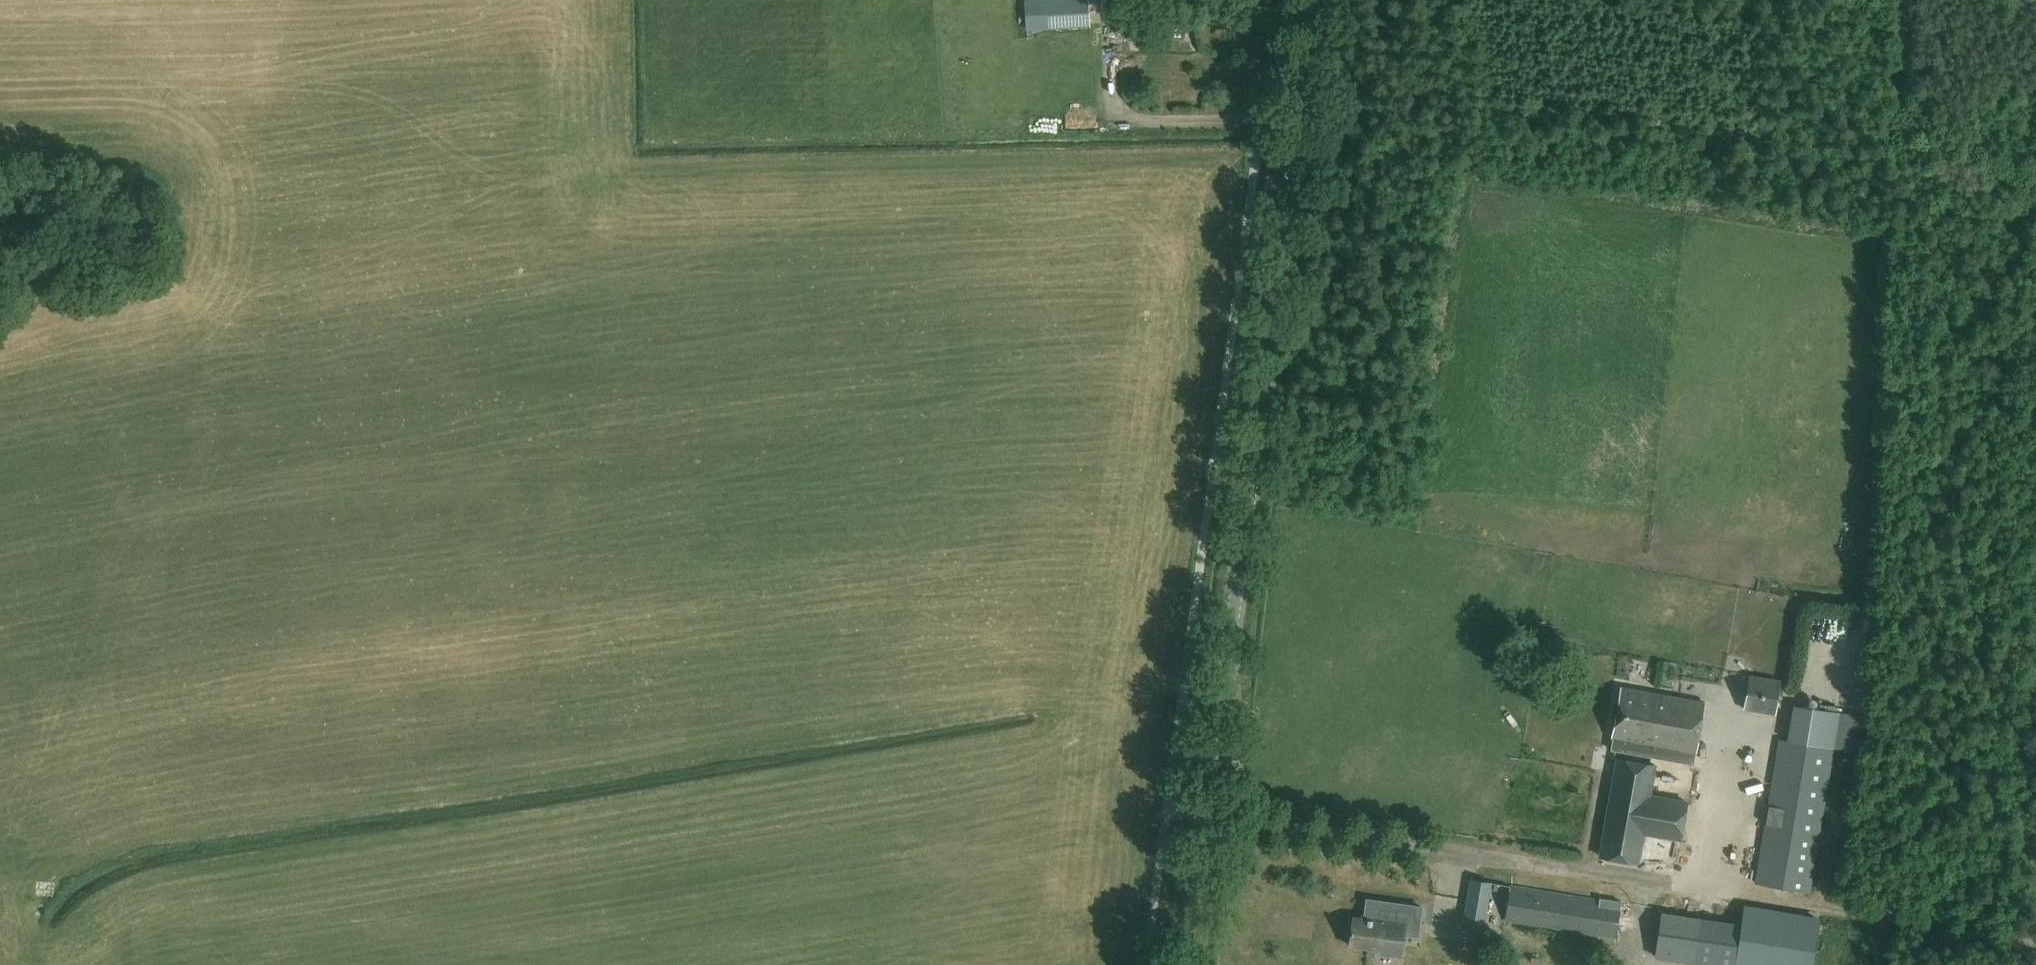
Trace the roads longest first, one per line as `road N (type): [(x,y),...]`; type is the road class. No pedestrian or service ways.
road 1 (tertiary): [(1186,964),(1316,0)]
road 2 (track): [(1908,0),(1911,119),(2035,200)]
road 3 (track): [(1819,907),(2035,944)]

